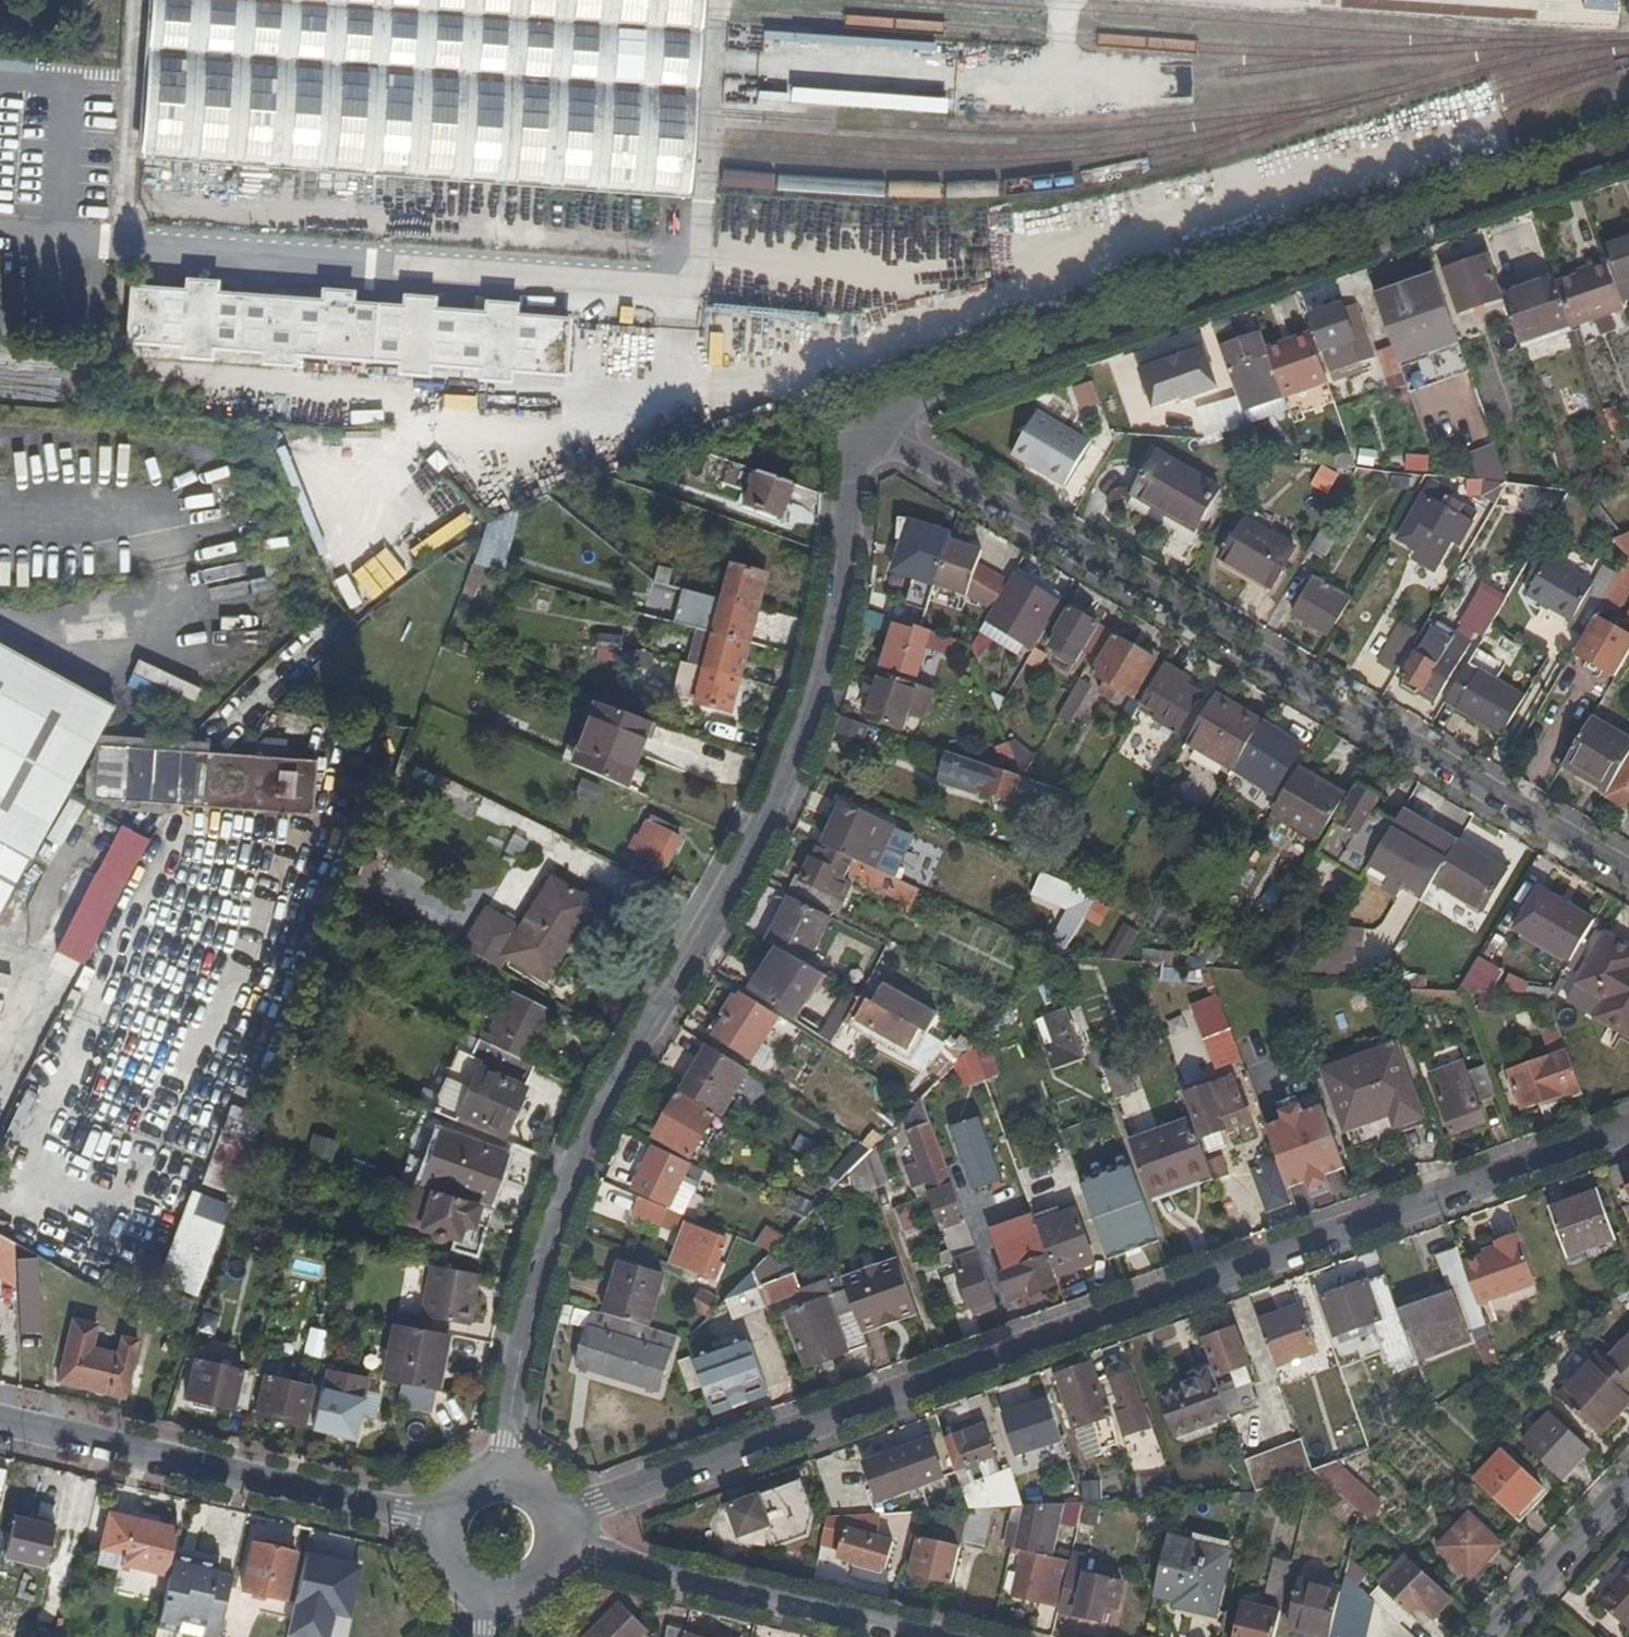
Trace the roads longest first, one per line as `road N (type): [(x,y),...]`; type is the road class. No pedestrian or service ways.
road 1 (residential): [(1628,1131),(565,1516)]
road 2 (residential): [(870,430),(854,493),(849,601),(813,719),(712,923),(575,1163),(521,1352),(504,1468)]
road 3 (residential): [(870,430),(1186,623),(1628,877)]
road 4 (residential): [(870,430),(957,382),(1628,157)]
road 5 (tertiary): [(0,1422),(437,1522)]
road 6 (tertiary): [(932,1636),(566,1547)]
road 7 (residential): [(1487,1636),(1628,1482)]

